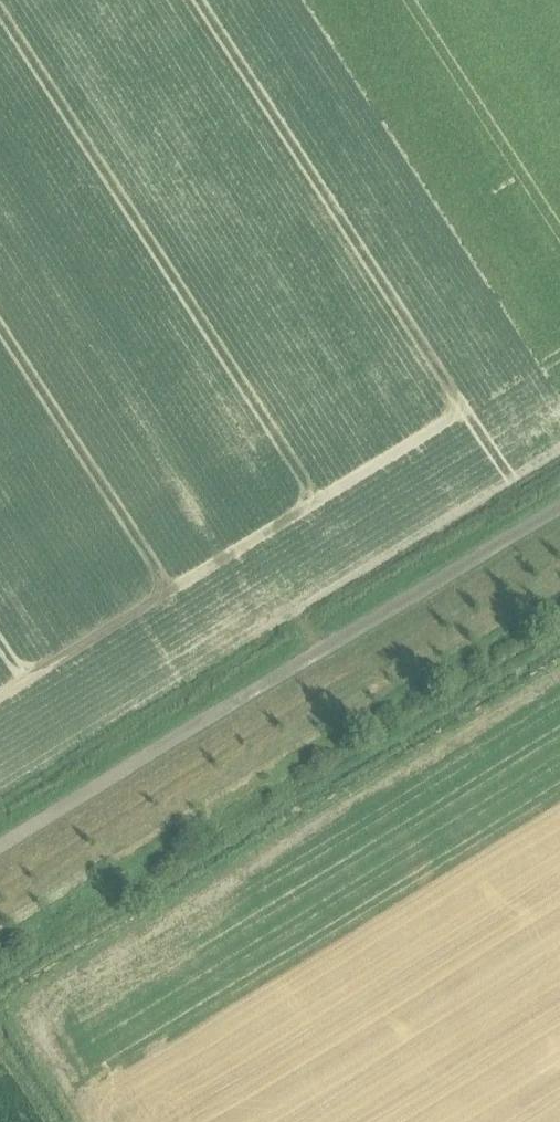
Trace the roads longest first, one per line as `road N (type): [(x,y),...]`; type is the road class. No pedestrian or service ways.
road 1 (track): [(559,506),(0,847)]

